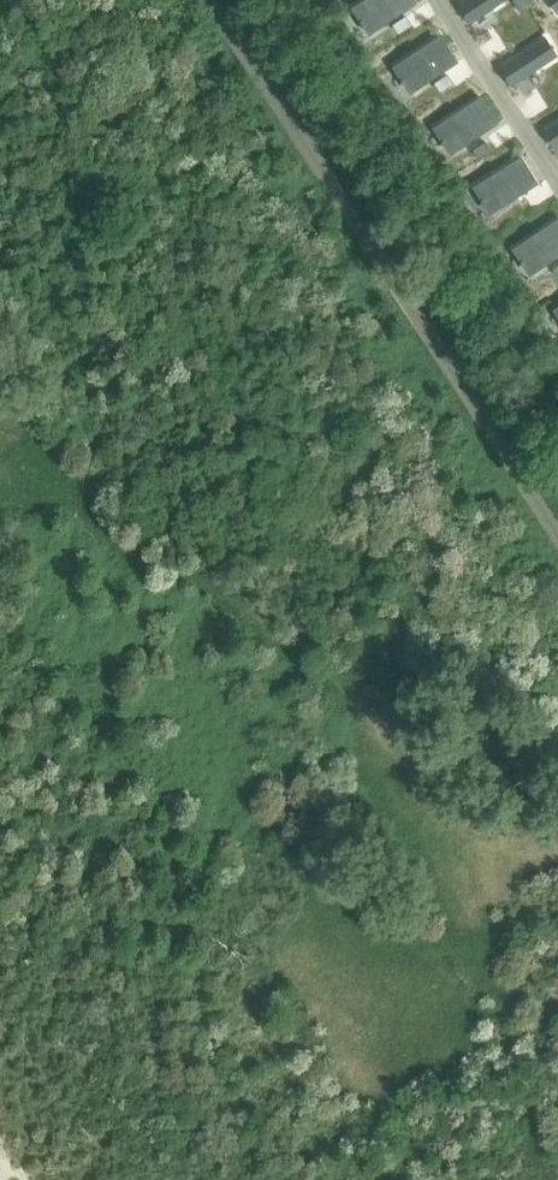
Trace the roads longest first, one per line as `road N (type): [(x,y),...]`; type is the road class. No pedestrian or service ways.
road 1 (unclassified): [(557,535),(207,0)]

